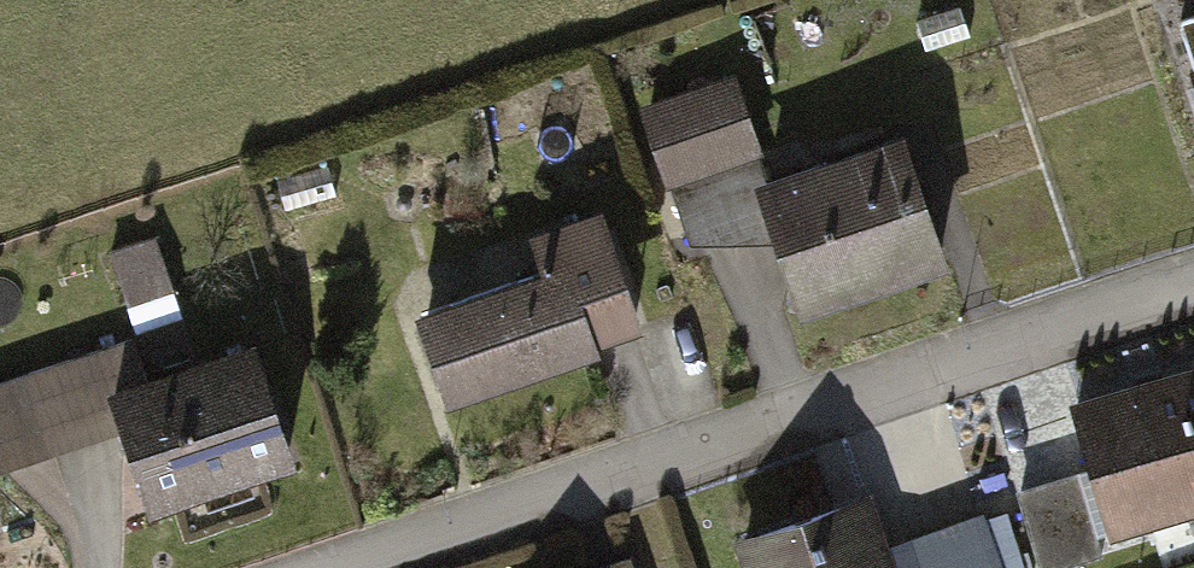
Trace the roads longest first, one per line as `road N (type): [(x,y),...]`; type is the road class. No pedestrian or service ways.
road 1 (residential): [(1193,288),(330,567)]

